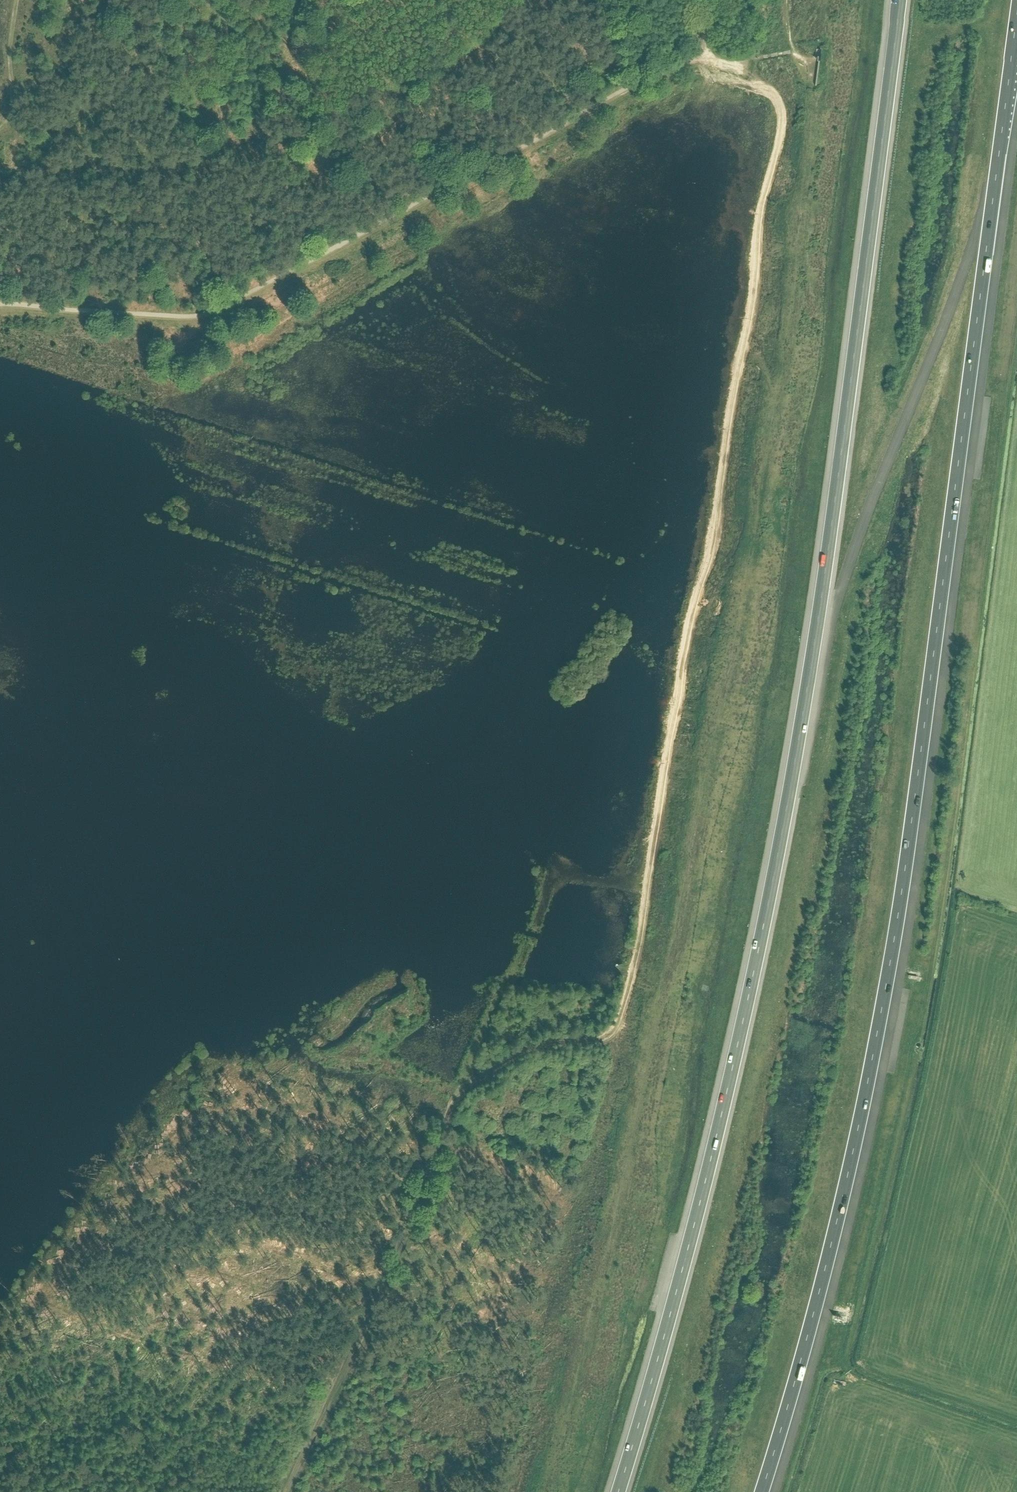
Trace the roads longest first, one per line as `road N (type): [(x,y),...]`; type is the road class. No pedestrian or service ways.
road 1 (track): [(734,66),(773,97),(781,132),(758,229),(714,559),(693,608),(625,1003),(603,1035),(534,1048),(458,1094),(394,1262),(286,1491)]
road 2 (motorway): [(764,1491),(840,1220),(892,969),(999,174)]
road 3 (motorway): [(813,656),(738,1045),(618,1491)]
road 4 (track): [(707,56),(636,87),(224,313),(181,321),(0,308)]
road 5 (motorway): [(900,0),(813,656)]
road 6 (motorway): [(813,656),(999,174)]
road 7 (motorway): [(999,174),(1016,35)]
road 8 (track): [(0,130),(12,101),(16,0)]

